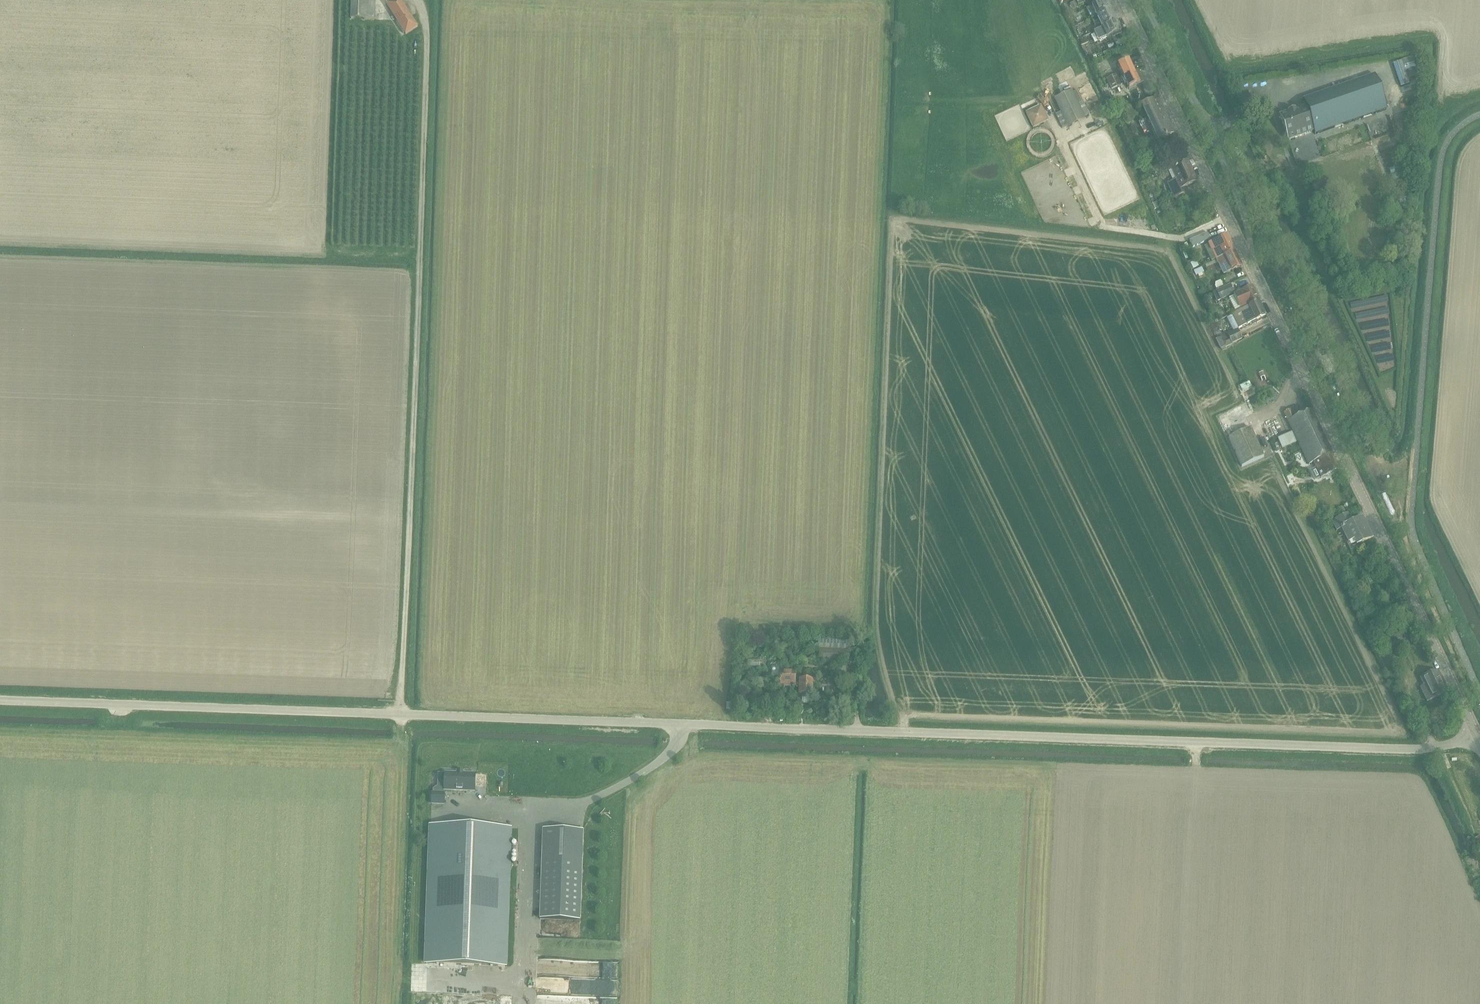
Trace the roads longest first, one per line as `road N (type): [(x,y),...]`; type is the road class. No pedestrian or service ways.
road 1 (unclassified): [(1477,735),(1422,749),(0,700)]
road 2 (secondary): [(1477,735),(1123,0)]
road 3 (track): [(1251,265),(1243,210),(1215,139),(1142,0)]
road 4 (track): [(1209,128),(1350,72),(1381,68),(1398,109)]

